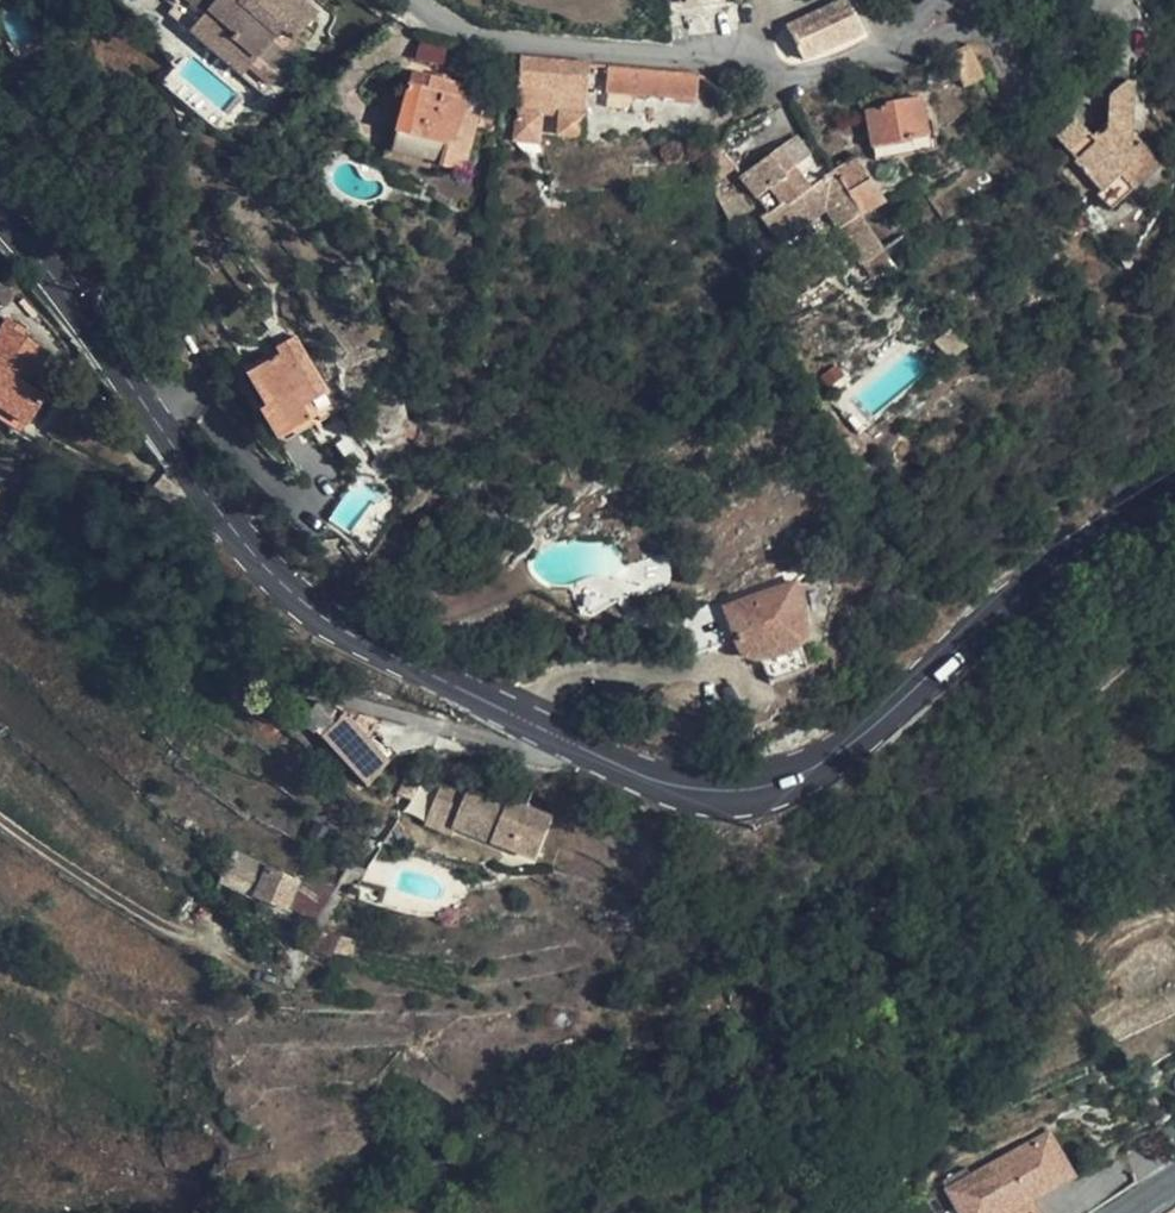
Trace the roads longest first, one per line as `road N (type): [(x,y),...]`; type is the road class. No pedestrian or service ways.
road 1 (tertiary): [(1174,494),(1032,583),(852,741),(770,780),(685,785),(630,768),(313,609),(251,547),(0,211)]
road 2 (residential): [(411,0),(492,40),(795,75),(849,61),(947,0)]
road 3 (track): [(278,980),(193,938),(0,820)]

